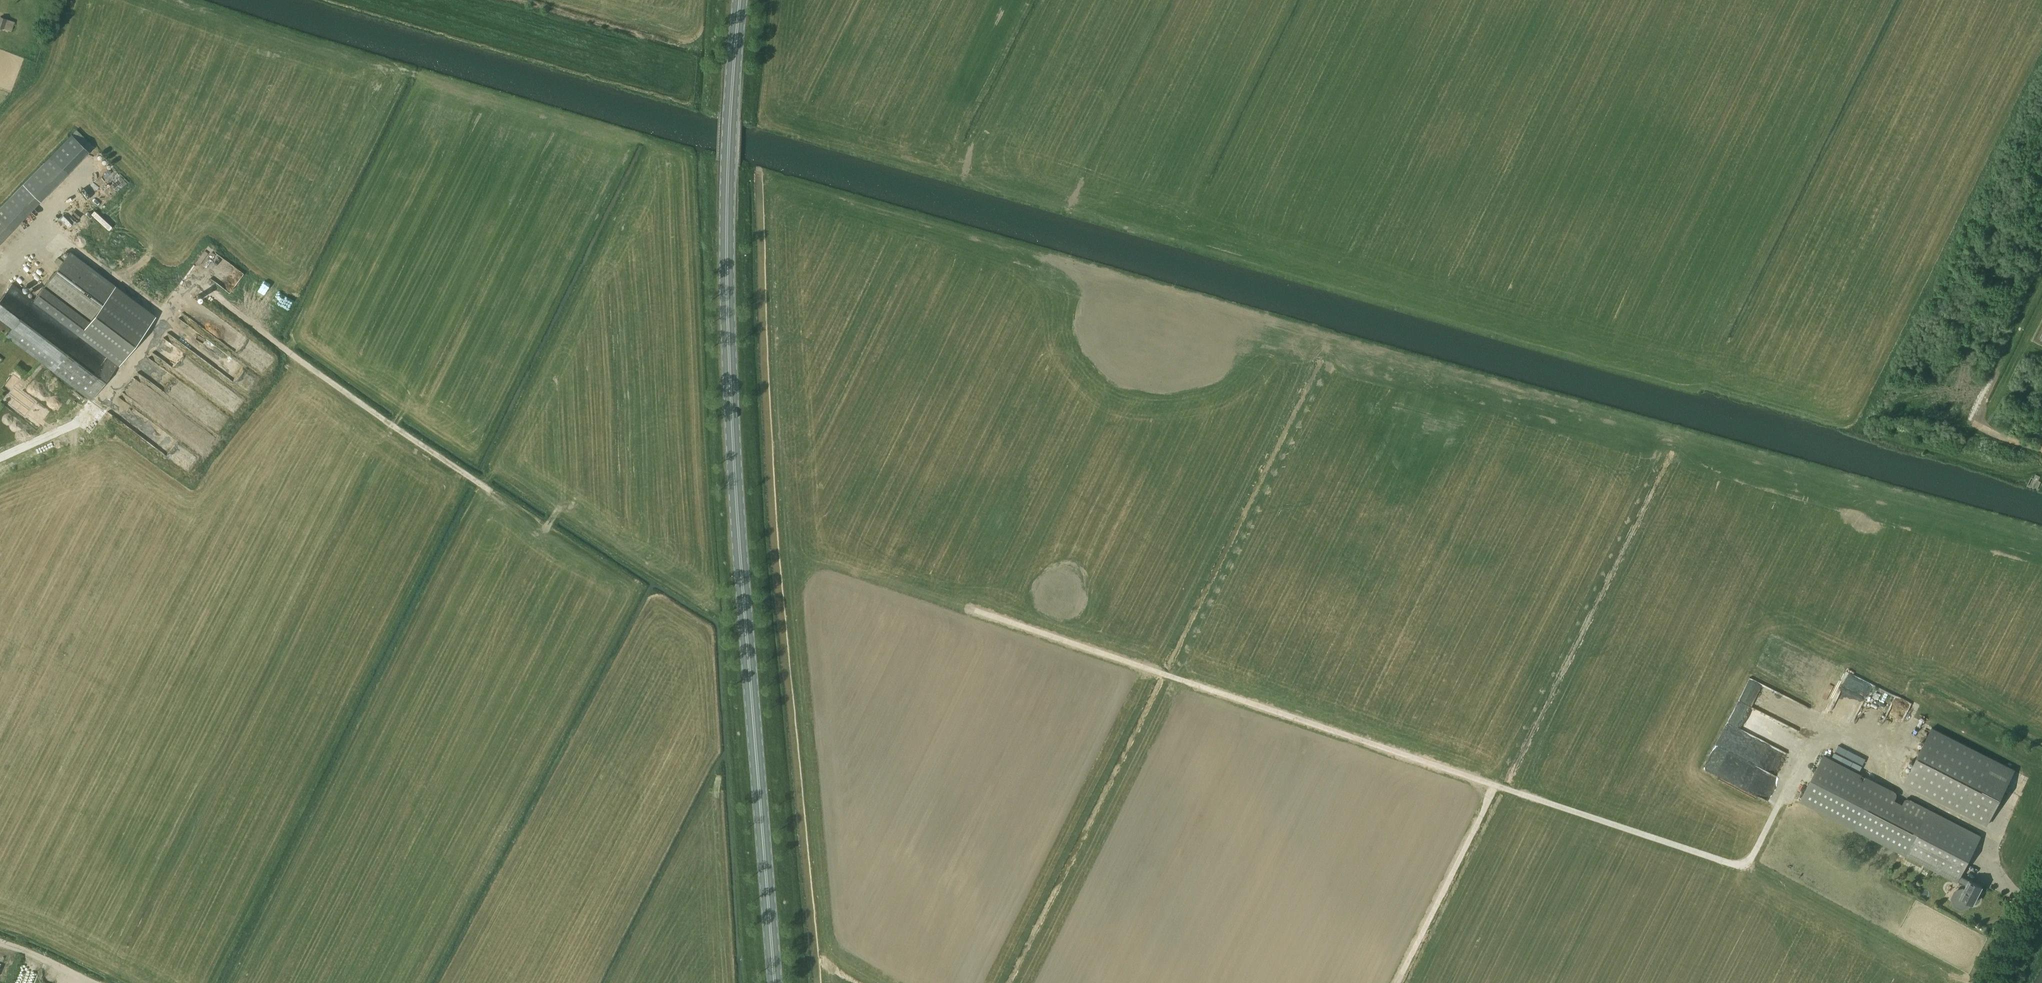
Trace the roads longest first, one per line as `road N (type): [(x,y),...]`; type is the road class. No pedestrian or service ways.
road 1 (primary): [(776,982),(732,400),(728,171),(740,0)]

